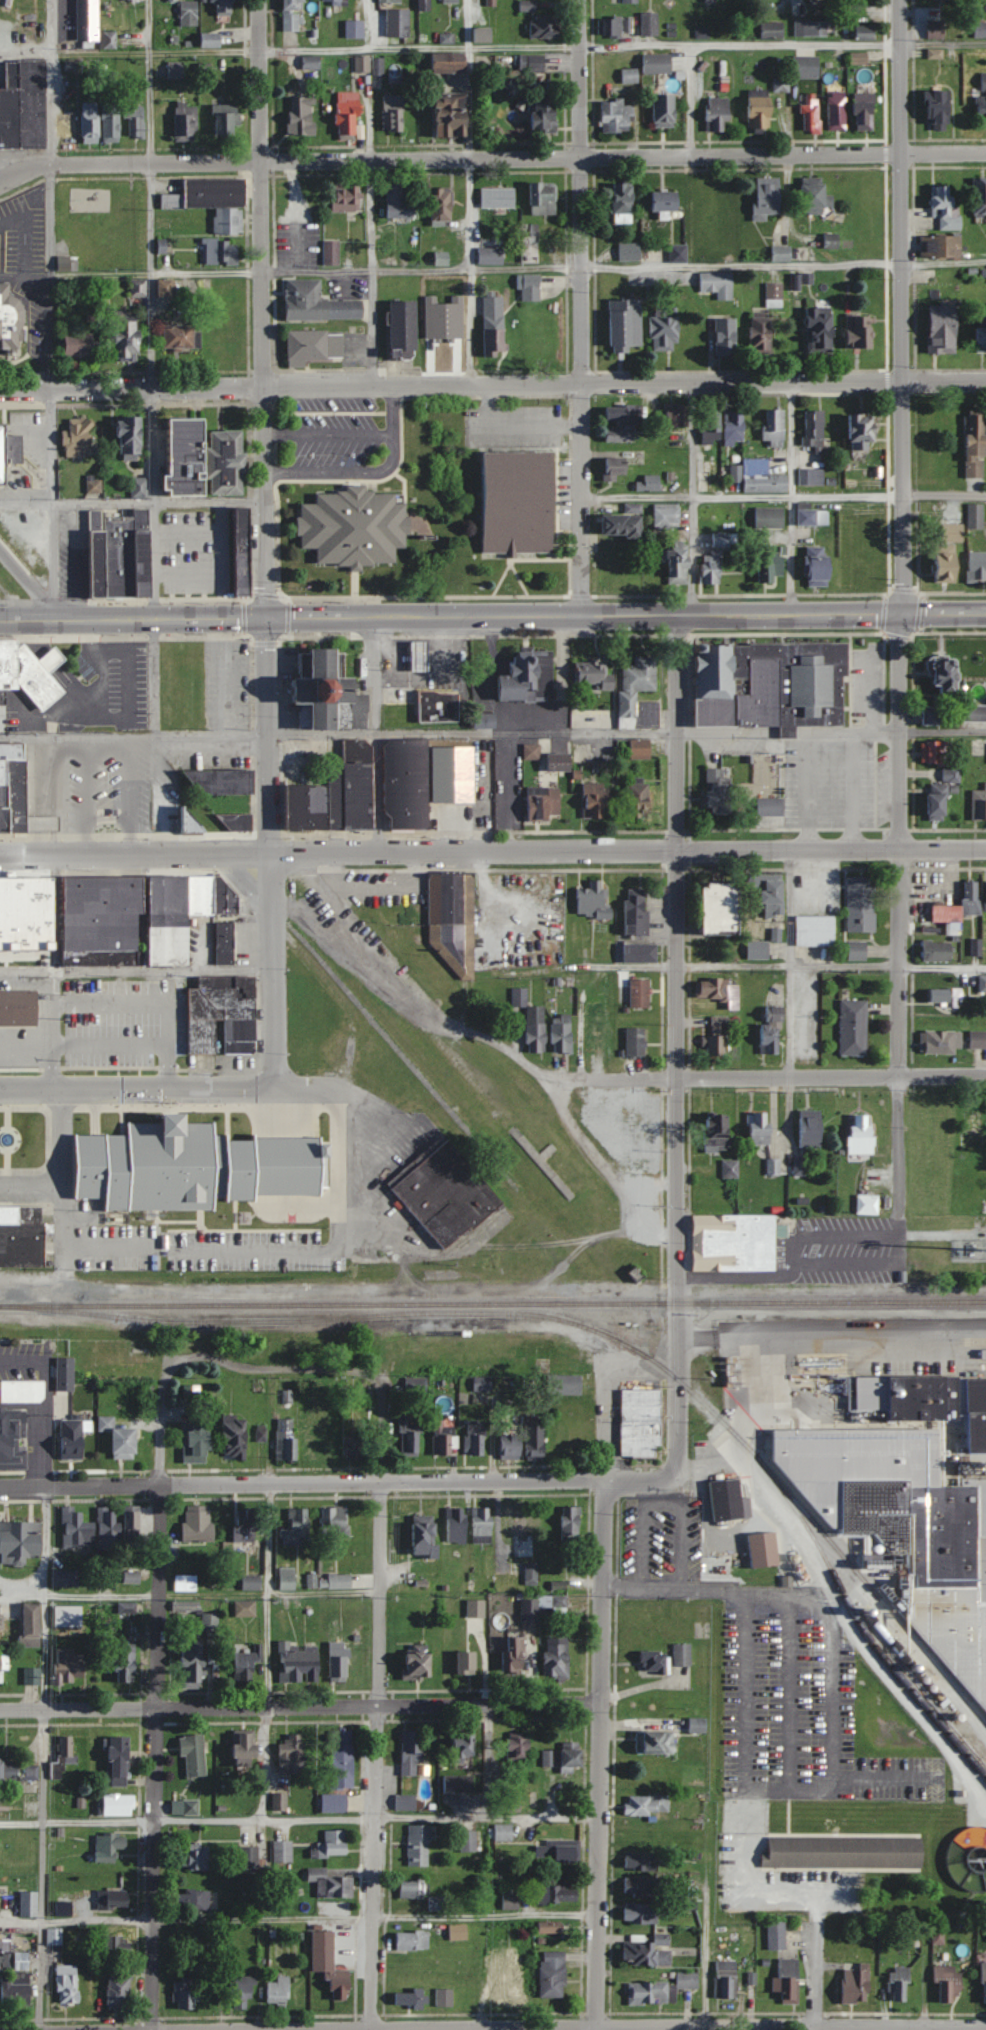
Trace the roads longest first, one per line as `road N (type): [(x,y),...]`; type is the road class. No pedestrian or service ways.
road 1 (residential): [(985,151),(53,161),(0,181)]
road 2 (residential): [(985,847),(0,855)]
road 3 (residential): [(985,380),(0,386)]
road 4 (primary): [(985,614),(0,620)]
road 5 (residential): [(676,1479),(679,616)]
road 6 (residential): [(985,2027),(264,2029)]
road 7 (residential): [(151,2029),(159,1486),(169,1365)]
road 8 (residential): [(596,2029),(605,1390)]
road 9 (residential): [(269,618),(260,0)]
road 10 (residential): [(583,616),(581,0)]
road 11 (residential): [(903,615),(900,0)]
road 12 (residential): [(607,1480),(0,1487)]
road 13 (residential): [(0,1707),(602,1704)]
road 14 (residential): [(903,615),(898,1214)]
road 15 (residential): [(274,1088),(269,618)]
road 16 (residential): [(985,1074),(564,1079)]
road 17 (residential): [(352,1091),(0,1090)]
road 18 (residential): [(371,2029),(379,1706)]
road 19 (residential): [(379,1706),(386,1383)]

